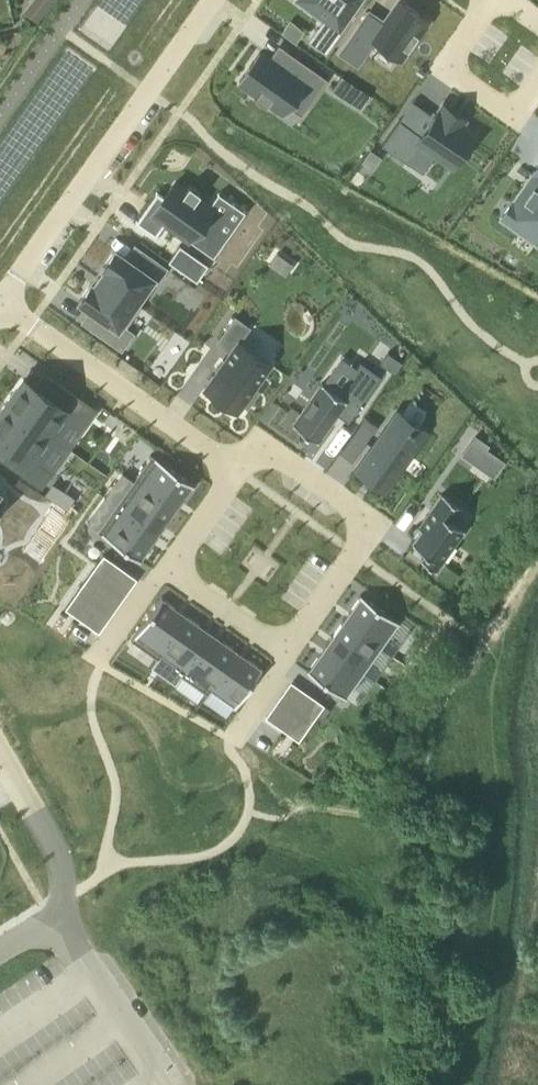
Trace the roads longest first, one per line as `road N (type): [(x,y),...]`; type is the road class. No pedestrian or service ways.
road 1 (track): [(537,556),(435,704),(421,770),(449,847),(455,941),(443,1084)]
road 2 (residential): [(236,469),(254,443),(373,526),(284,652),(165,569)]
road 3 (residential): [(215,0),(0,304)]
road 4 (residential): [(0,304),(236,469)]
road 5 (residential): [(491,0),(444,68),(516,118),(537,87)]
road 6 (residential): [(0,751),(61,866),(55,924)]
road 7 (residential): [(165,569),(236,469)]

